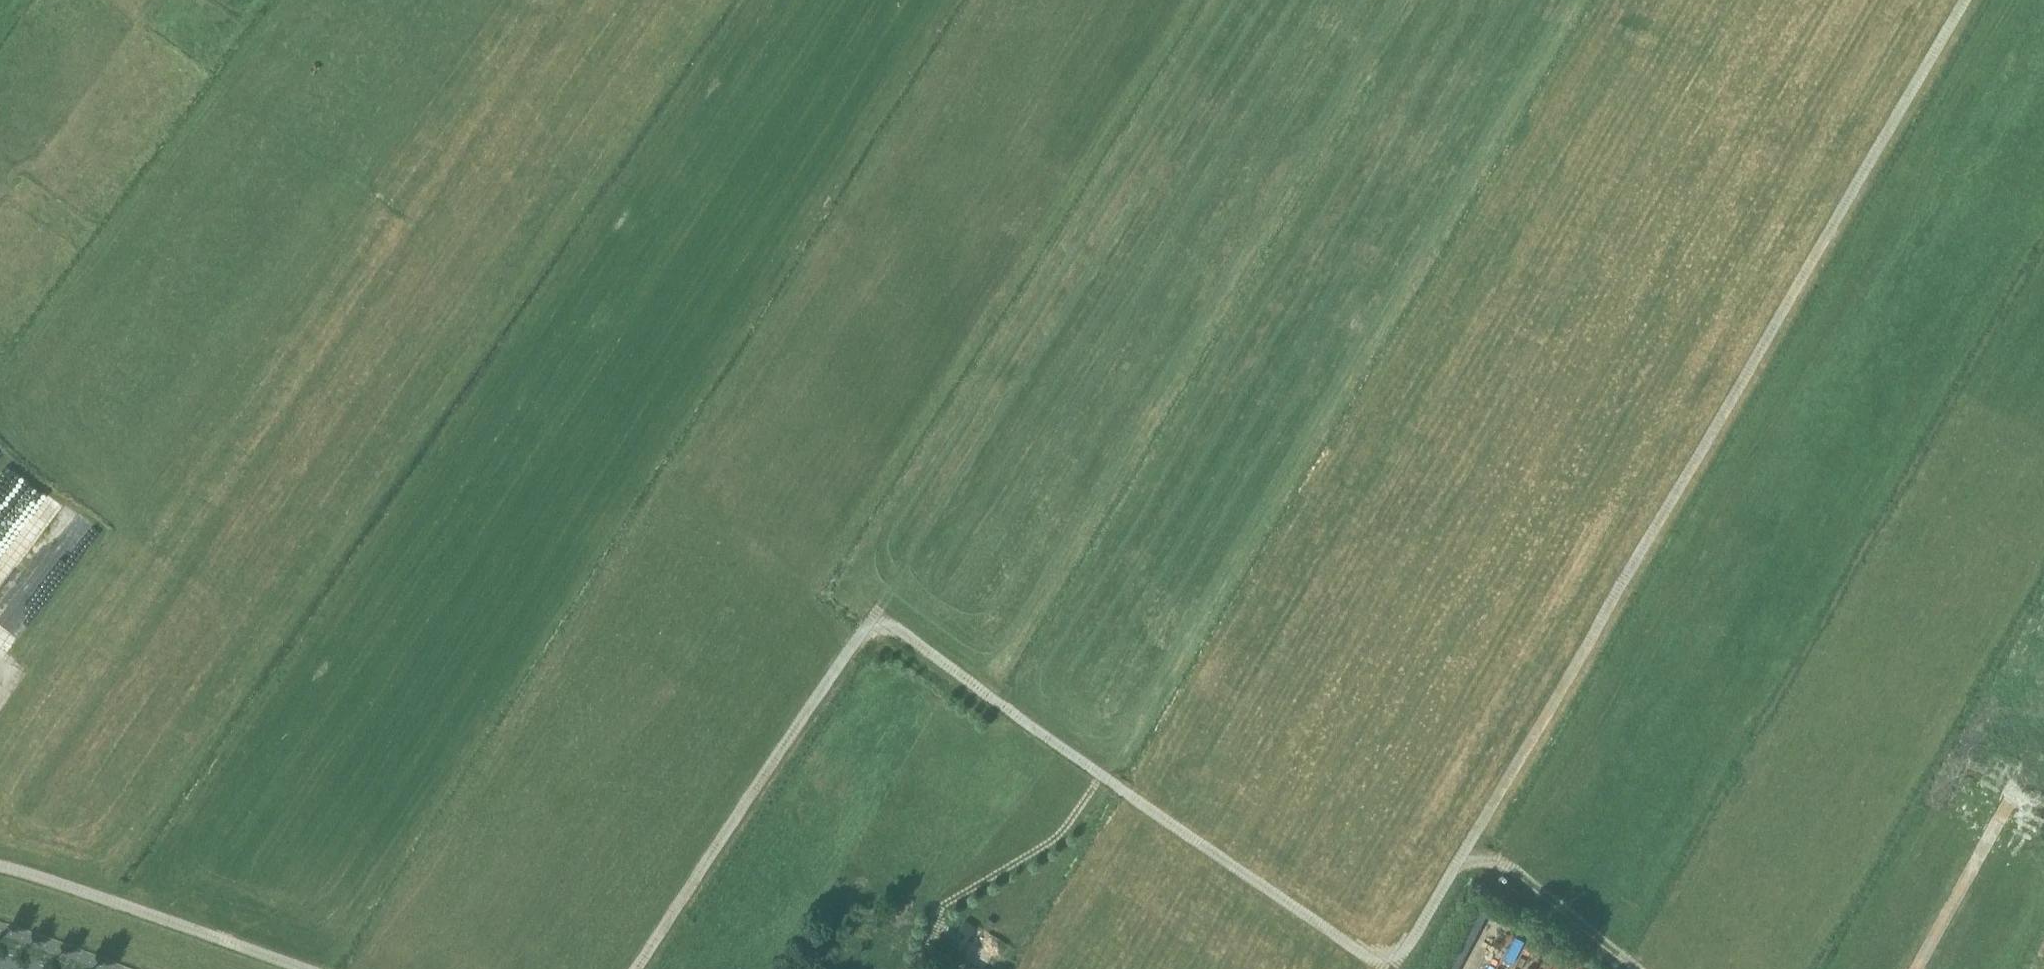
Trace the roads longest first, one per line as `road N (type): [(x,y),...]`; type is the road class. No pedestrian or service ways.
road 1 (track): [(638,968),(874,618),(1379,965),(1402,958),(1968,0)]
road 2 (track): [(0,865),(303,968)]
road 3 (track): [(1628,961),(1508,867),(1464,853)]

